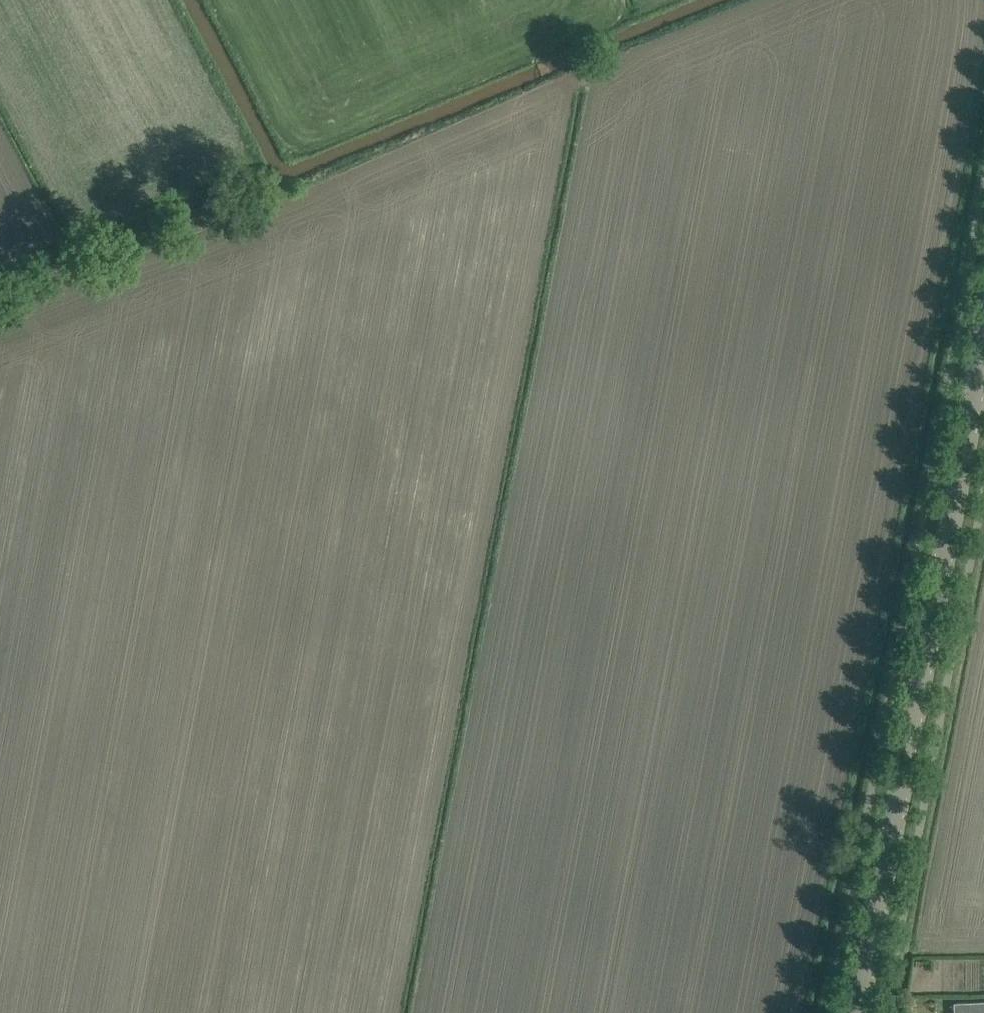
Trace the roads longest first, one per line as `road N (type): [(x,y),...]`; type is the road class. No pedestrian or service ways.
road 1 (unclassified): [(858,1012),(983,342)]

